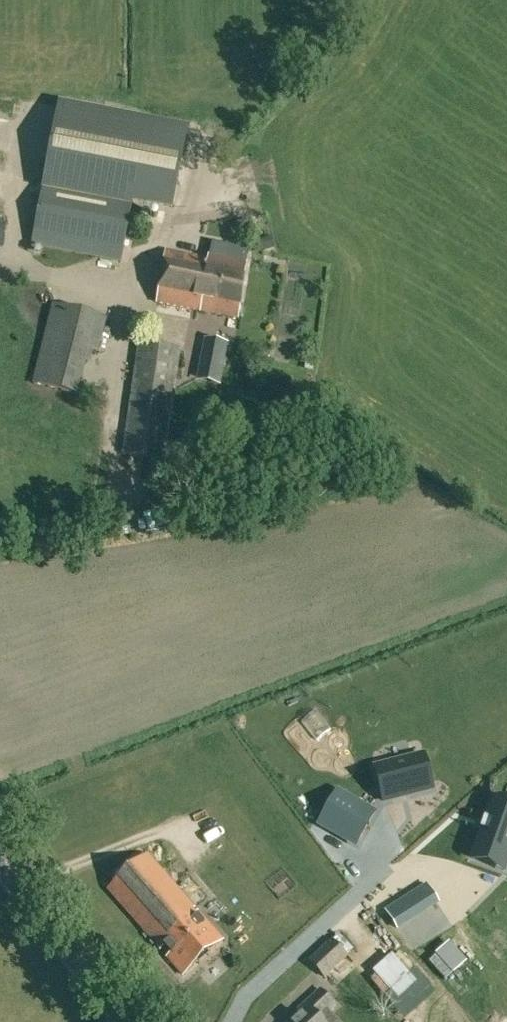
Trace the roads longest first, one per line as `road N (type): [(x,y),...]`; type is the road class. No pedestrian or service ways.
road 1 (track): [(0,770),(506,579)]
road 2 (unclassified): [(0,874),(115,1021)]

